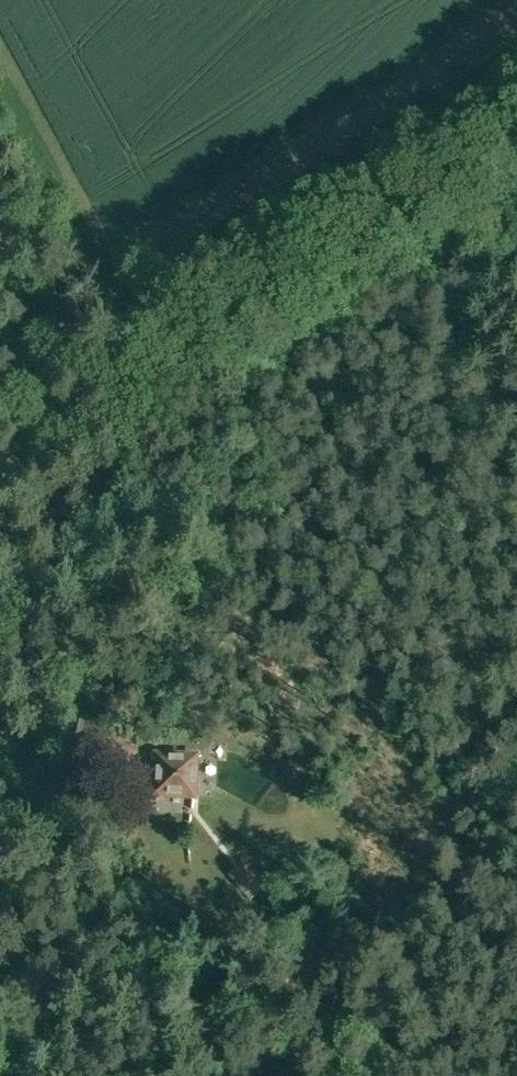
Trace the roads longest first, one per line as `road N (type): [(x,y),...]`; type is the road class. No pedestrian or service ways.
road 1 (track): [(450,198),(0,473)]
road 2 (track): [(107,407),(0,239)]

